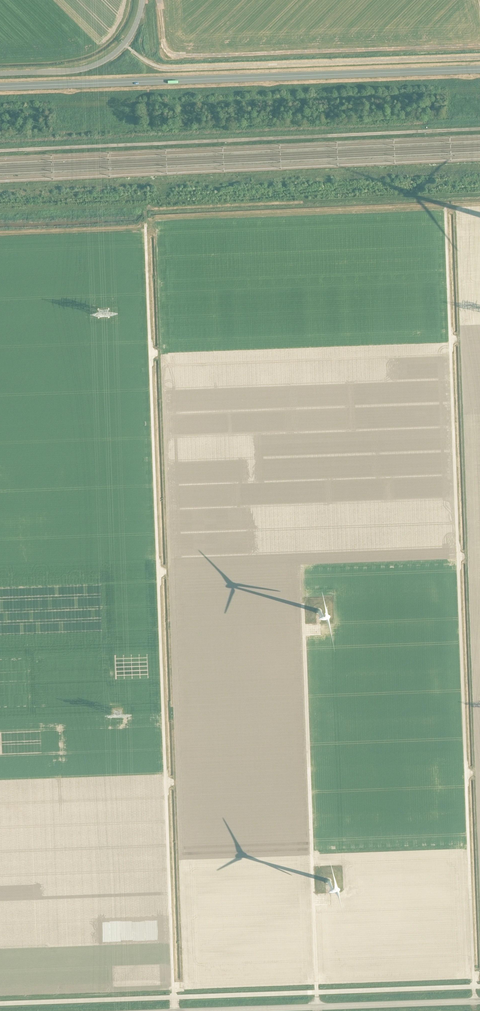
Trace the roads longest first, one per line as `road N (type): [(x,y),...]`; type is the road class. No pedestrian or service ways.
road 1 (track): [(0,152),(479,130)]
road 2 (trunk): [(479,70),(0,87)]
road 3 (tertiary): [(237,1010),(479,1002)]
road 4 (unclassified): [(0,74),(102,63),(131,35),(141,0)]

